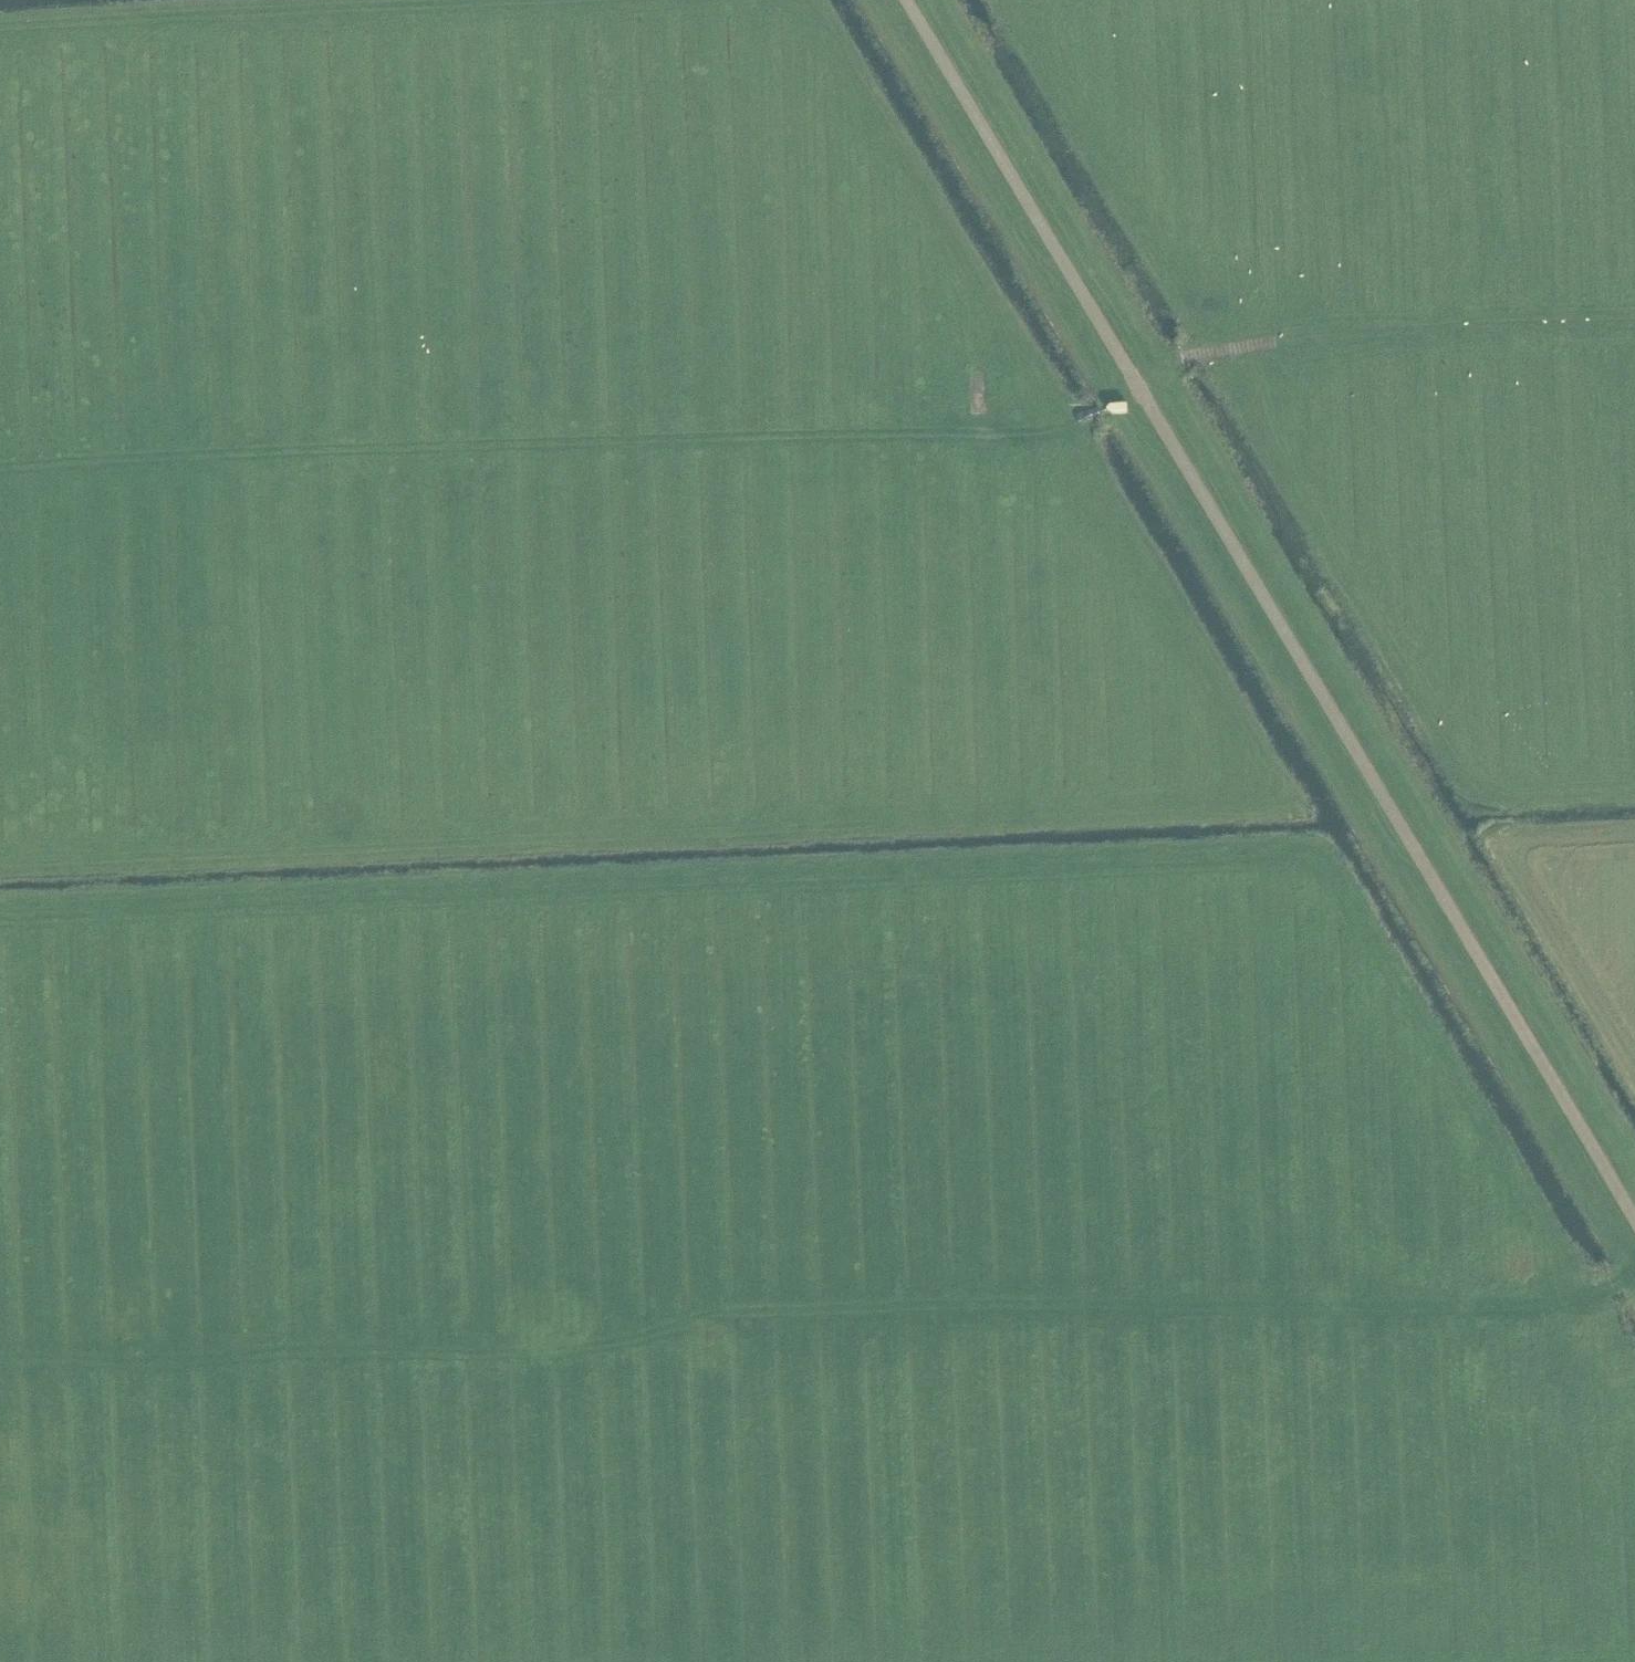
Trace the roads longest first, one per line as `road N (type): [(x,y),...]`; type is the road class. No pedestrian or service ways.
road 1 (unclassified): [(1634,1217),(908,0)]

